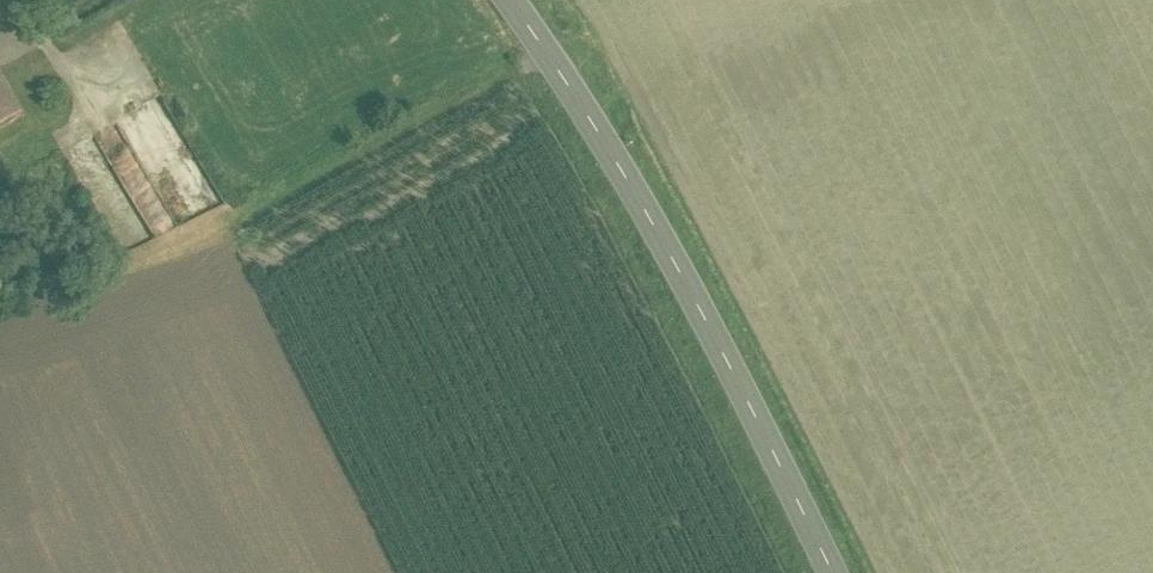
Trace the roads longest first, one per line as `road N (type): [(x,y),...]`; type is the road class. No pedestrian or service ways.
road 1 (tertiary): [(832,572),(682,273),(513,0)]

